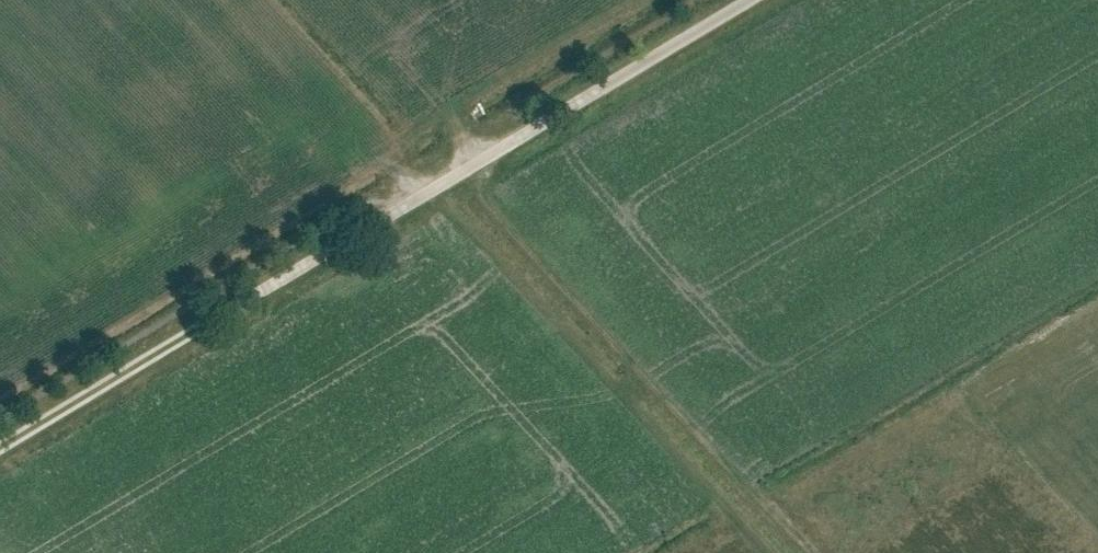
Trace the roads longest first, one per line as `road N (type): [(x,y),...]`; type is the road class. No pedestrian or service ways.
road 1 (track): [(462,174),(810,552)]
road 2 (track): [(0,449),(404,207)]
road 3 (track): [(404,207),(752,0)]

